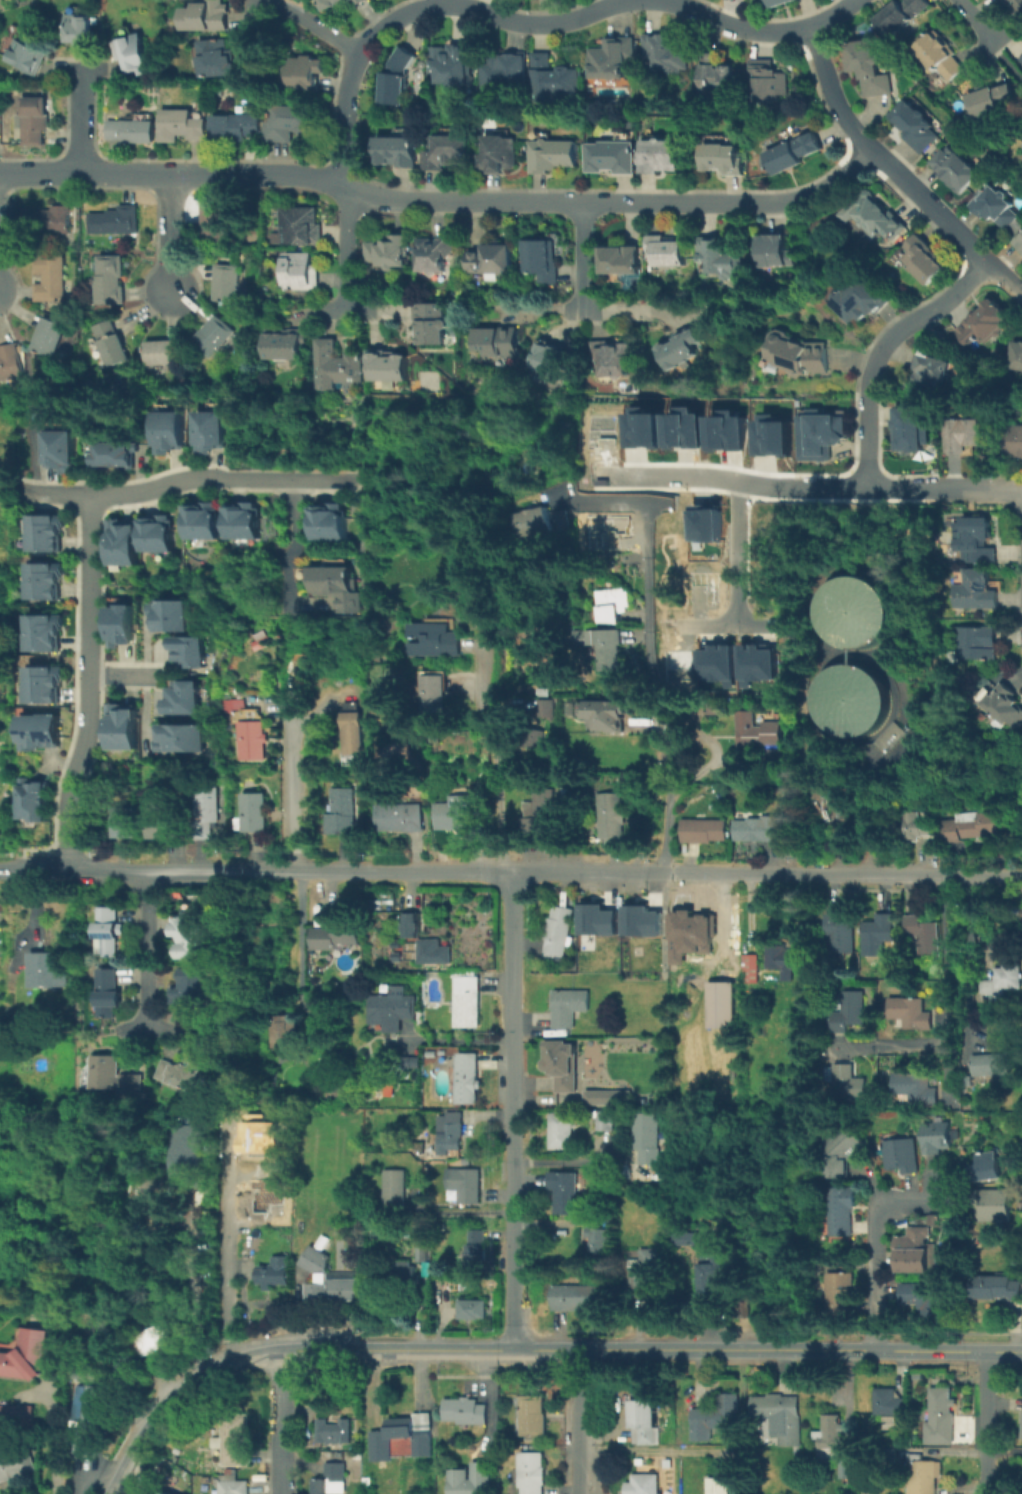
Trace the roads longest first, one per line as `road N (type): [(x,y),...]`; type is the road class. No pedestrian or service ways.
road 1 (residential): [(1021,876),(0,868)]
road 2 (tertiary): [(987,1350),(259,1352),(204,1374),(163,1407),(108,1493)]
road 3 (residential): [(865,146),(840,179),(796,203),(403,201),(261,175)]
road 4 (residential): [(509,870),(515,1349)]
road 5 (residential): [(649,0),(535,22),(429,1),(395,19),(357,49),(343,82),(342,190)]
road 6 (residential): [(65,869),(67,792),(85,717),(86,493)]
road 7 (residential): [(652,502),(656,672),(674,737),(660,872)]
road 8 (residential): [(807,25),(836,104),(865,146),(984,264),(1021,291)]
road 9 (residential): [(937,487),(598,474)]
road 10 (residential): [(261,175),(0,172)]
road 11 (residential): [(20,491),(131,493),(171,480),(223,478)]
road 12 (residential): [(939,1193),(886,1204),(876,1214),(874,1350)]
road 13 (residential): [(850,0),(807,25),(749,29),(664,0)]
road 14 (residential): [(333,700),(291,727),(294,869)]
road 15 (residential): [(984,264),(890,332),(862,386)]
road 16 (residential): [(581,203),(585,307),(639,310)]
road 17 (residential): [(145,871),(147,1024)]
road 18 (residential): [(738,479),(742,624)]
road 19 (residential): [(577,1348),(575,1493)]
road 20 (residential): [(279,1350),(280,1493)]
road 21 (residential): [(987,1350),(986,1493)]
road 22 (residential): [(223,478),(362,479)]
road 23 (residential): [(166,177),(163,310)]
road 24 (residential): [(87,50),(85,174)]
road 25 (residential): [(342,190),(340,311)]

